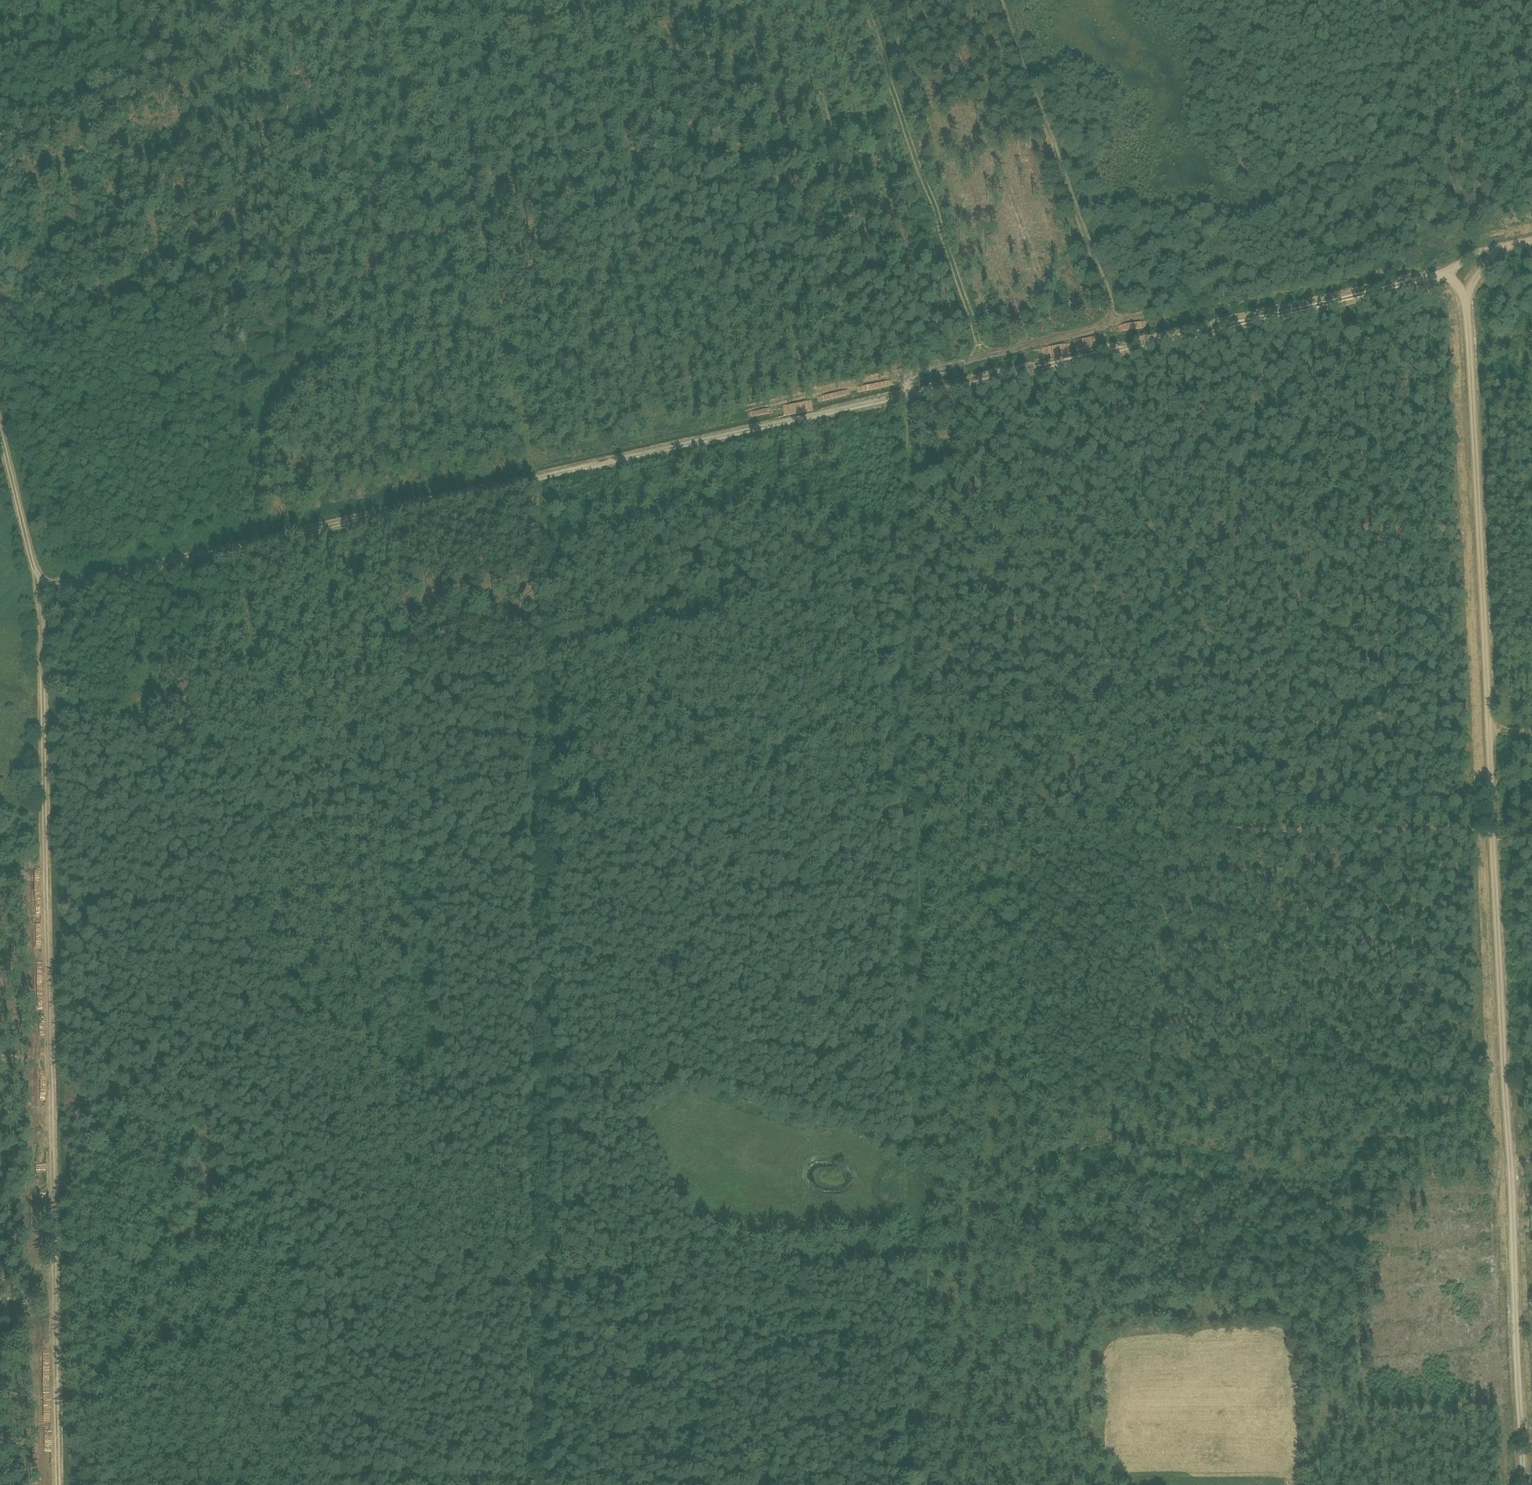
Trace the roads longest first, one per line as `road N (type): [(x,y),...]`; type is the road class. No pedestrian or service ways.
road 1 (track): [(0,423),(38,576),(62,586),(1422,278),(1452,278),(1468,309)]
road 2 (track): [(1528,1484),(1468,309)]
road 3 (track): [(537,1484),(547,477)]

